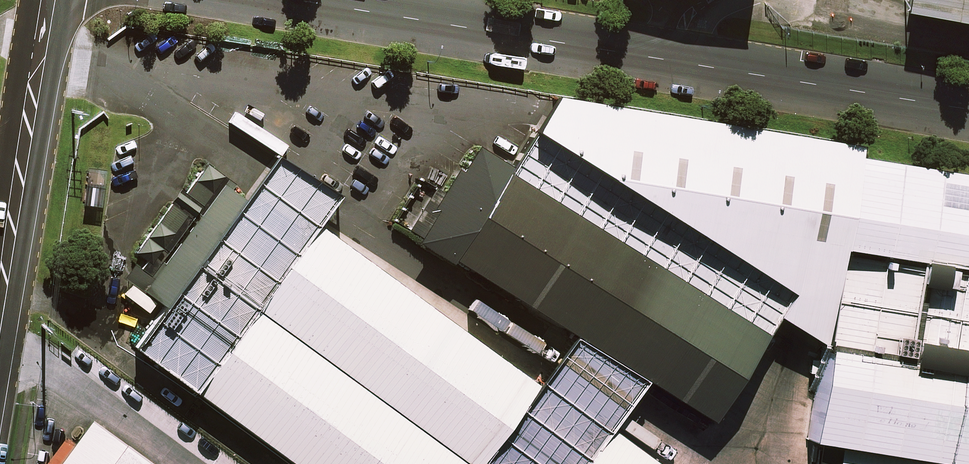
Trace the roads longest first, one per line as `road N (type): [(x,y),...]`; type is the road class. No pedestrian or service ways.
road 1 (residential): [(968,110),(297,0)]
road 2 (tertiary): [(0,341),(51,0)]

